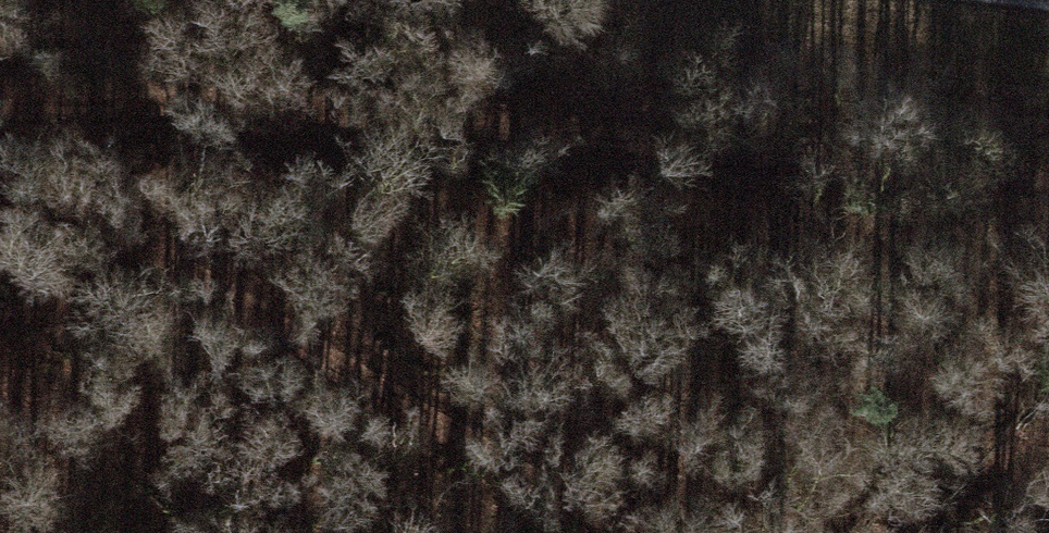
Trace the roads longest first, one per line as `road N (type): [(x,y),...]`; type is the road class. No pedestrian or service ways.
road 1 (track): [(1048,187),(205,105),(0,120)]
road 2 (track): [(0,176),(185,265),(636,532)]

